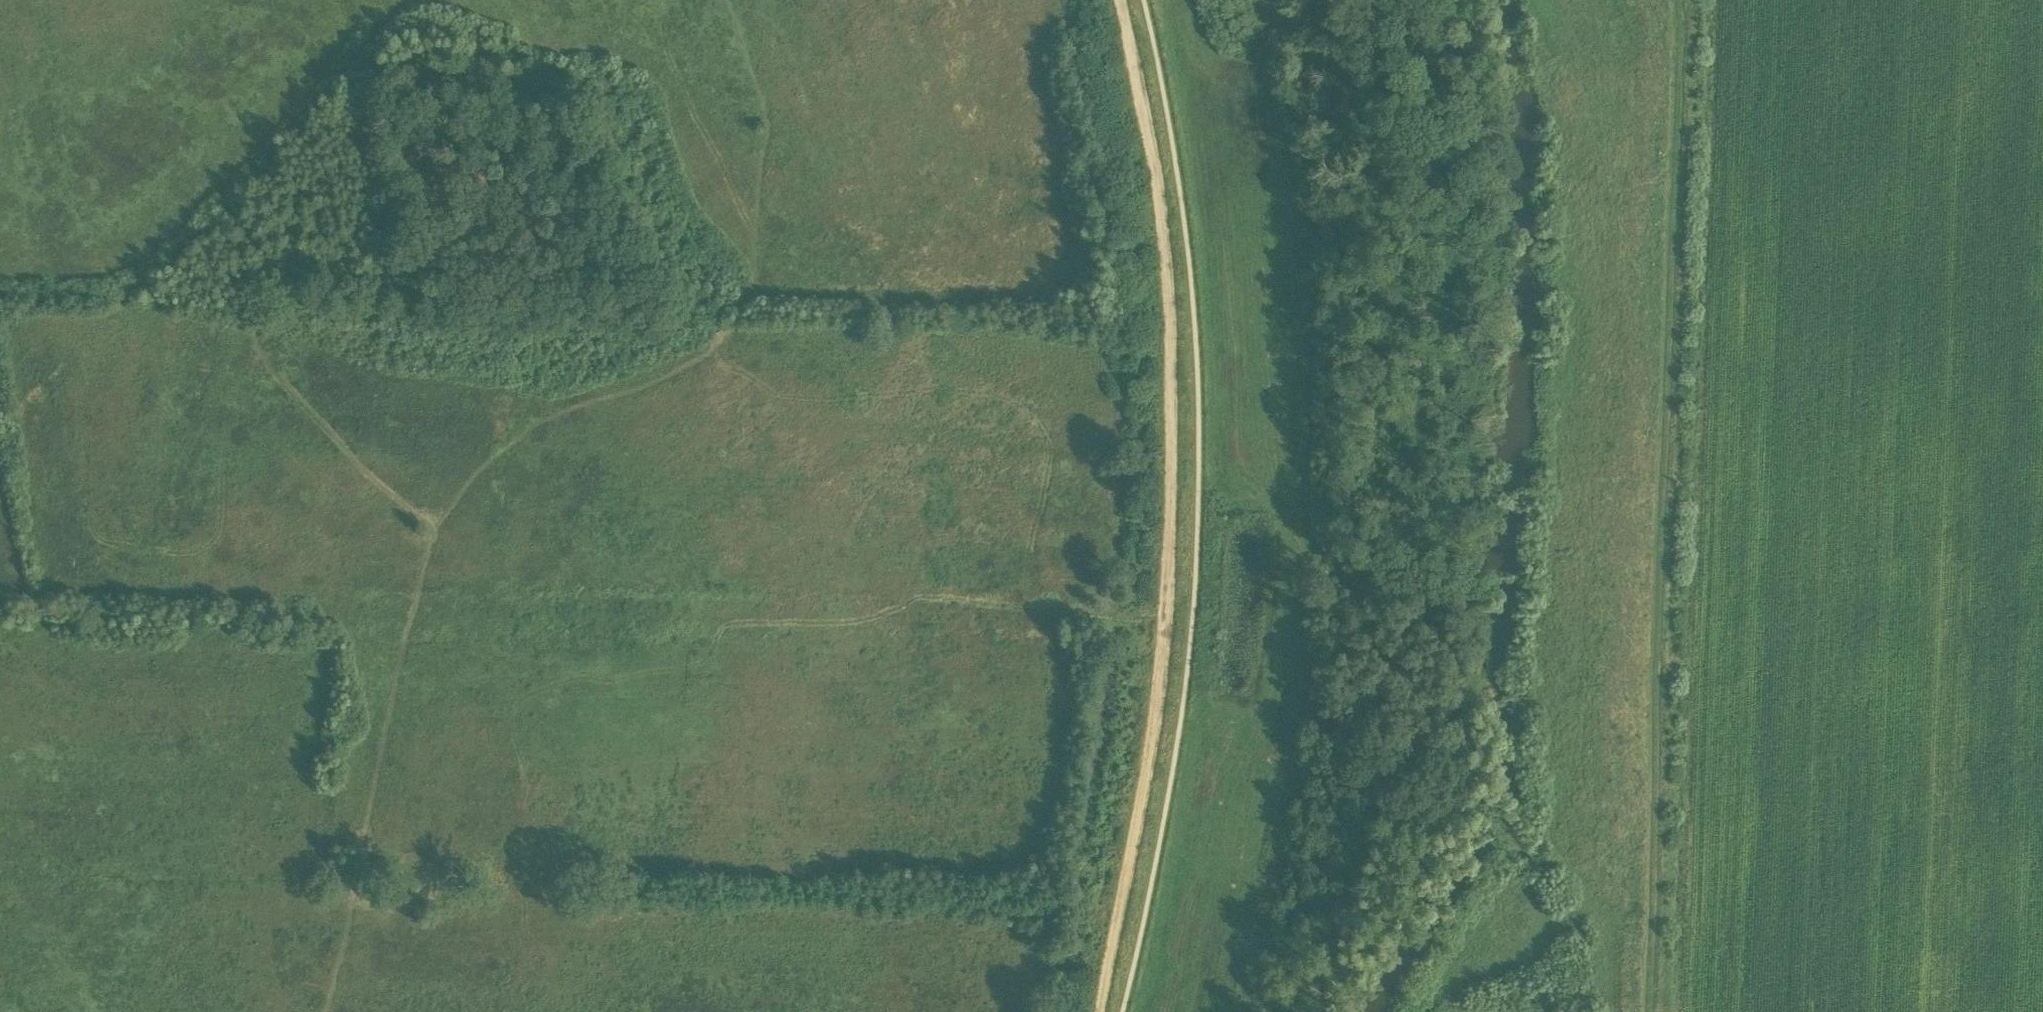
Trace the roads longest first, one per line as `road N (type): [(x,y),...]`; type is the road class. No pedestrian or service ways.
road 1 (track): [(1091,1011),(1144,813),(1175,469),(1169,303),(1123,0)]

